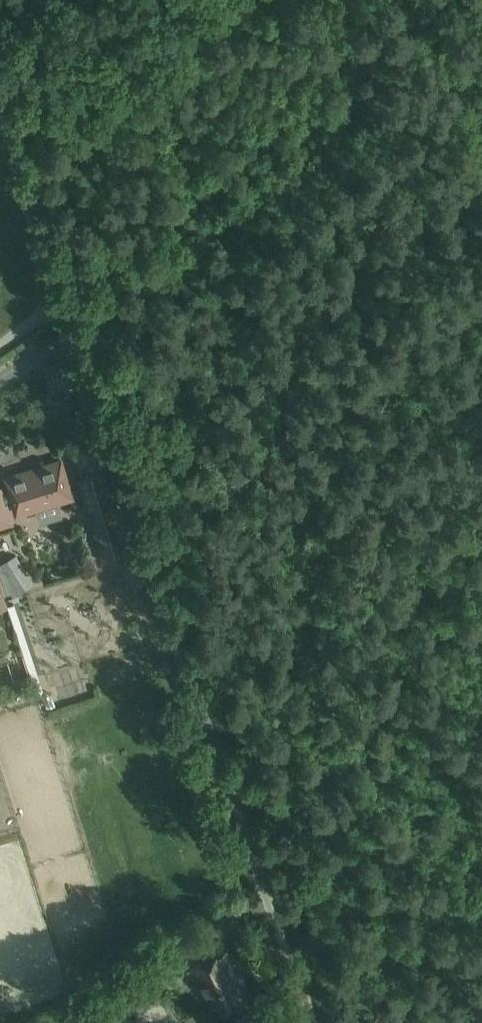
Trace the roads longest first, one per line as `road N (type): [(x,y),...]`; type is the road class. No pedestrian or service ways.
road 1 (unclassified): [(312,1022),(58,296)]
road 2 (track): [(438,0),(58,296)]
road 3 (unclassified): [(58,296),(0,124)]

